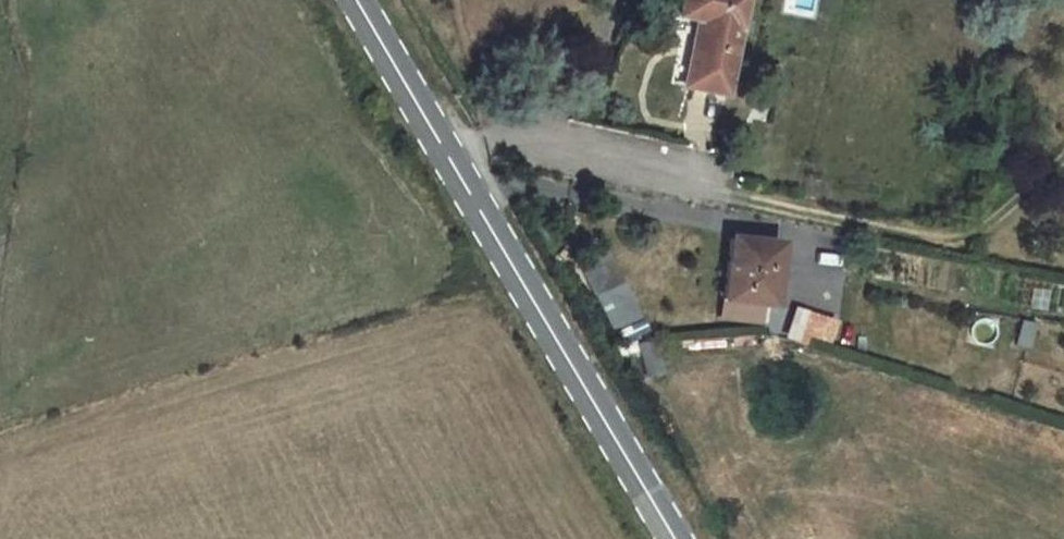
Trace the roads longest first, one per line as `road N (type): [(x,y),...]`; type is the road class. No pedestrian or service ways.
road 1 (secondary): [(673,538),(431,135)]
road 2 (residential): [(733,196),(431,135)]
road 3 (secondary): [(431,135),(352,0)]

